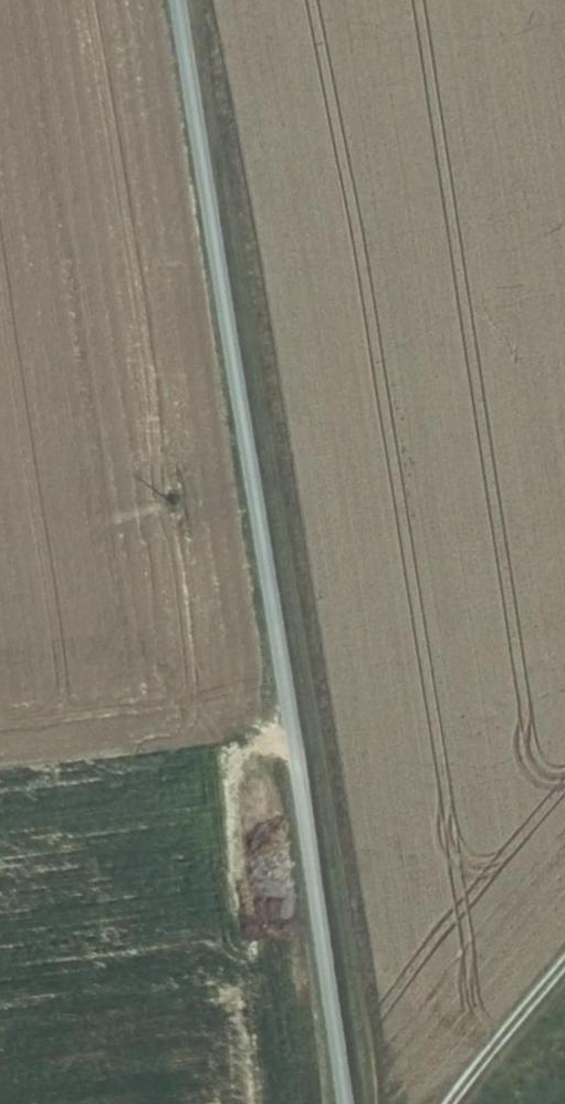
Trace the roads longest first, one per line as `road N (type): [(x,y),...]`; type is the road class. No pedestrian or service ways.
road 1 (unclassified): [(177,0),(344,1103)]
road 2 (track): [(384,1103),(223,0)]
road 3 (track): [(448,1103),(564,958)]

